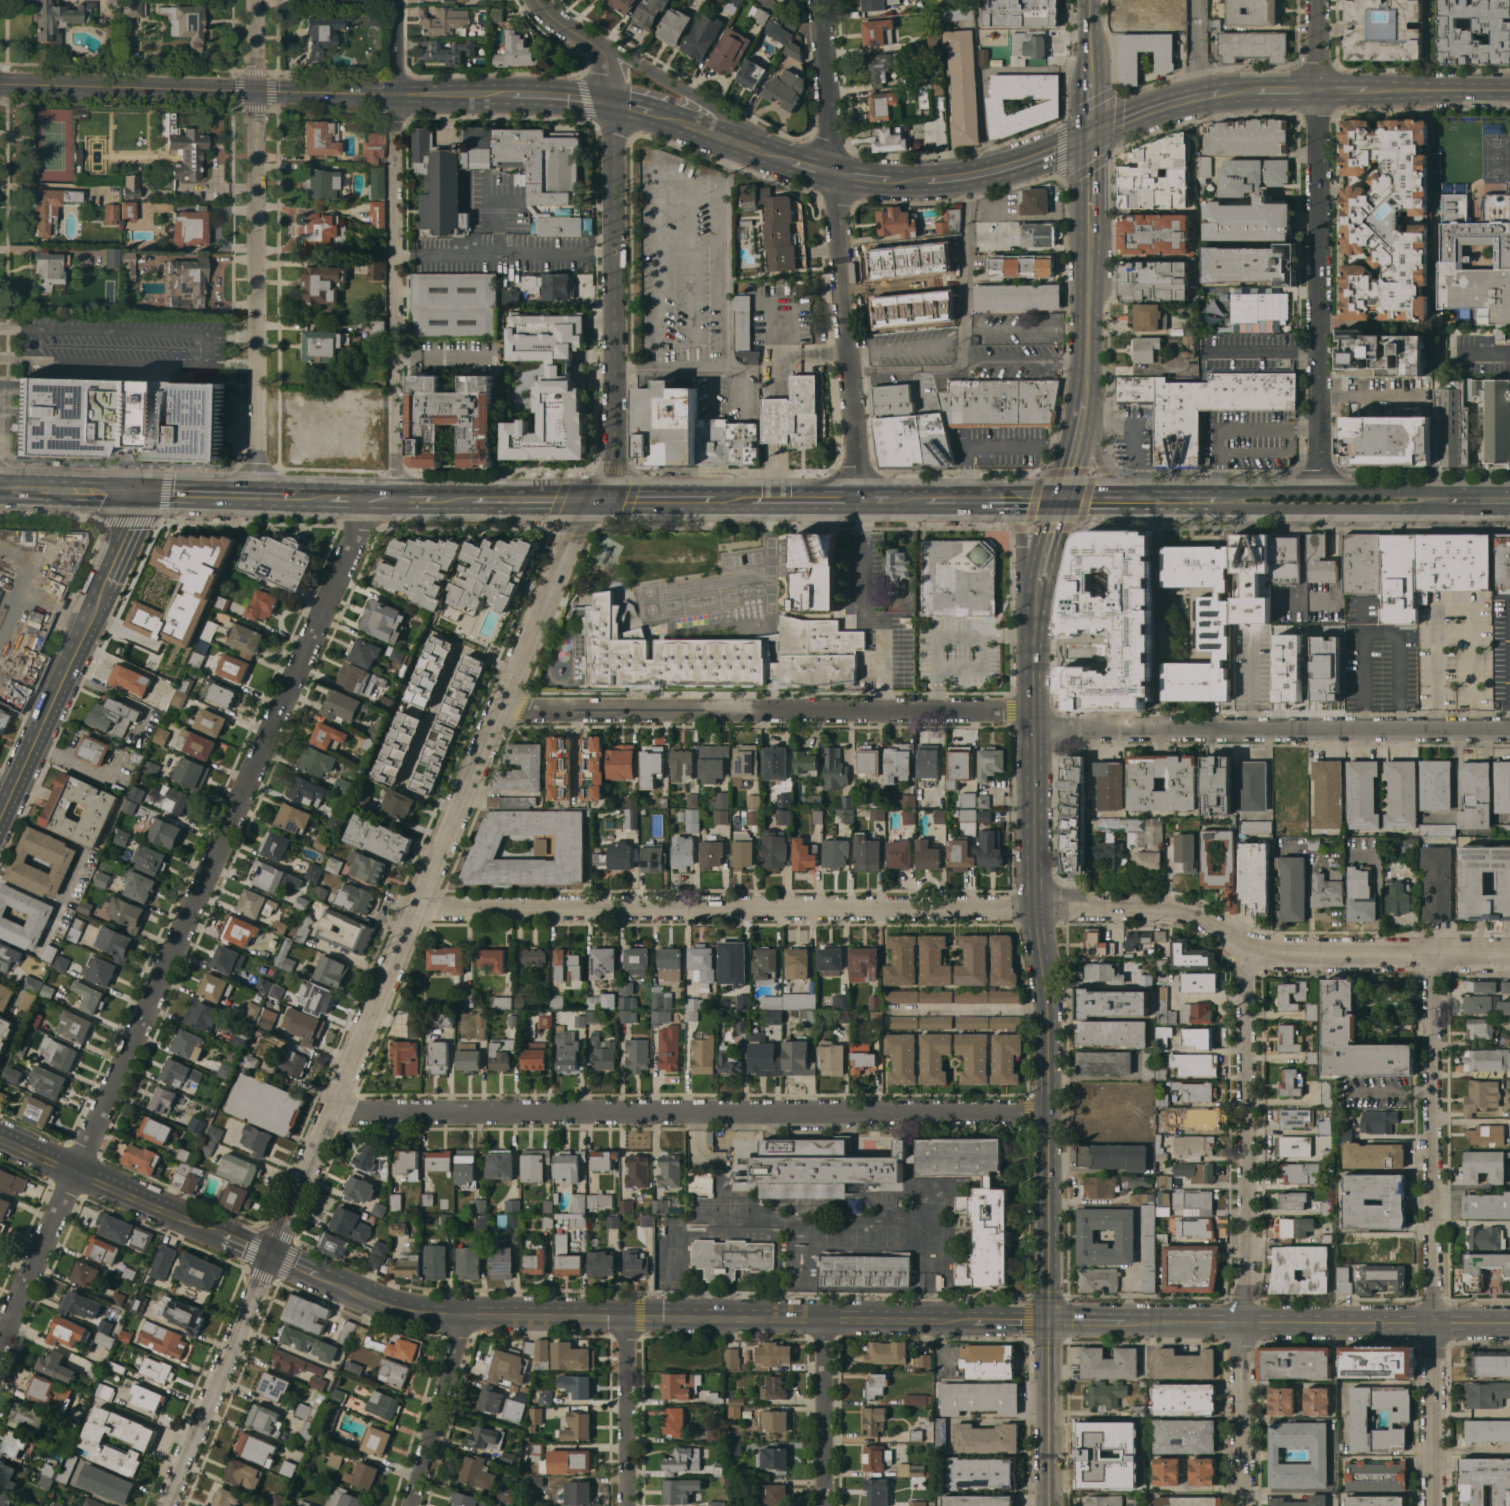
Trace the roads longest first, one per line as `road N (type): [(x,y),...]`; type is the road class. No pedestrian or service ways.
road 1 (tertiary): [(591,498),(165,1505)]
road 2 (secondary): [(1045,1319),(399,1308),(0,1138)]
road 3 (residential): [(374,499),(0,1339)]
road 4 (residential): [(1047,1113),(331,1112)]
road 5 (residential): [(1036,905),(416,911)]
road 6 (residential): [(1248,950),(1242,1505)]
road 7 (residential): [(1430,955),(1431,1505)]
road 8 (residential): [(500,709),(1034,711)]
road 9 (residential): [(536,0),(611,74),(613,441),(591,498)]
road 10 (residential): [(818,0),(862,498)]
road 11 (residential): [(1318,0),(1321,487)]
road 12 (residential): [(1509,955),(1275,953),(1248,950),(1180,911),(1036,905)]
road 13 (residential): [(1034,733),(1509,730)]
road 14 (secondary): [(1509,1324),(1045,1319)]
road 15 (residential): [(395,92),(398,499)]
road 16 (residential): [(256,90),(256,496)]
road 17 (secondary): [(1034,711),(1047,1113)]
road 18 (tertiary): [(395,92),(0,84)]
road 19 (primary): [(101,593),(0,822)]
road 20 (tertiary): [(779,157),(731,120),(568,33)]
road 21 (primary): [(1217,499),(1246,508),(1441,509)]
road 22 (secondary): [(1047,1113),(1045,1319)]
road 23 (residential): [(465,1311),(408,1505)]
road 24 (tertiary): [(1089,138),(969,177),(905,182)]
road 25 (residential): [(629,1315),(628,1505)]
road 26 (secondary): [(1086,398),(1089,209)]
road 27 (secondary): [(1045,1319),(1046,1505)]
road 28 (residential): [(823,1319),(823,1505)]
road 29 (primary): [(926,497),(1012,516),(1036,605)]
road 30 (primary): [(1063,499),(1217,499)]
road 31 (tertiary): [(1089,138),(1232,94)]
road 32 (primary): [(137,493),(0,489)]
road 33 (primary): [(1063,499),(926,497)]
road 34 (tertiary): [(1373,94),(1509,96)]
road 35 (primary): [(714,498),(591,498)]
road 36 (tertiary): [(779,157),(664,121)]

